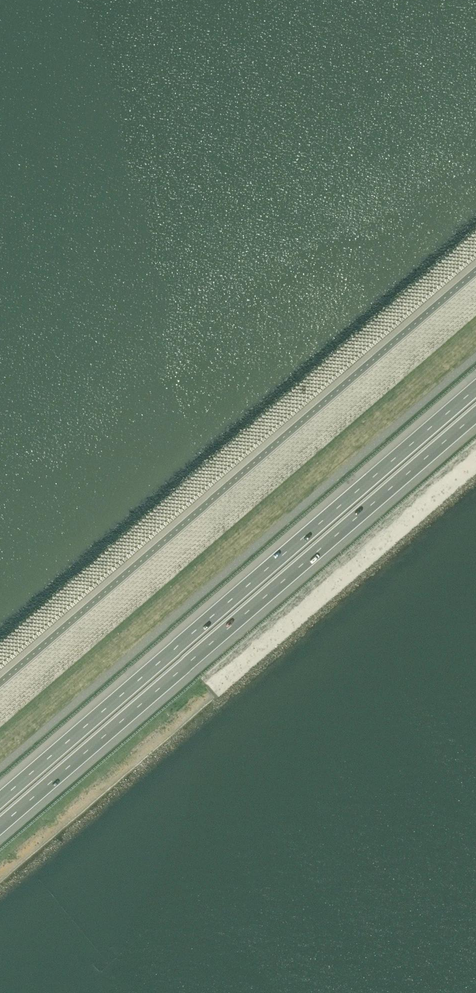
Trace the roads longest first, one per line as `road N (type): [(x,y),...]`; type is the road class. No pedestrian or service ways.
road 1 (motorway): [(0,825),(475,414)]
road 2 (motorway): [(475,388),(0,798)]

